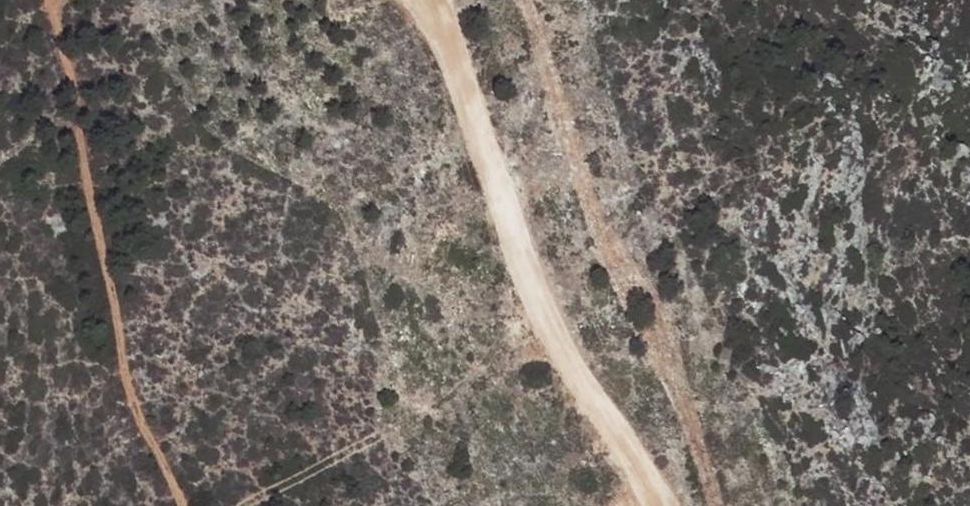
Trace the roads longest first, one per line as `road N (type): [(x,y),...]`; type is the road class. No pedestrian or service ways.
road 1 (track): [(442,0),(563,360),(620,433),(662,505)]
road 2 (track): [(55,0),(124,354),(185,505)]
road 3 (track): [(245,505),(469,405)]

